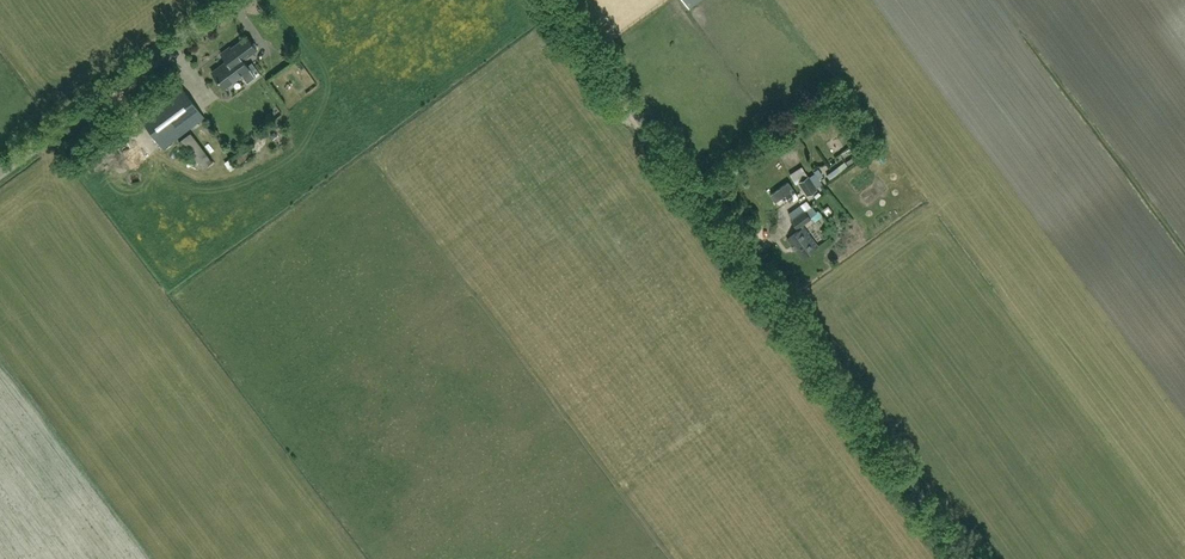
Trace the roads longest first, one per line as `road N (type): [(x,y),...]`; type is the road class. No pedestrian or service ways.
road 1 (unclassified): [(965,558),(554,0)]
road 2 (tertiary): [(0,172),(232,0)]

